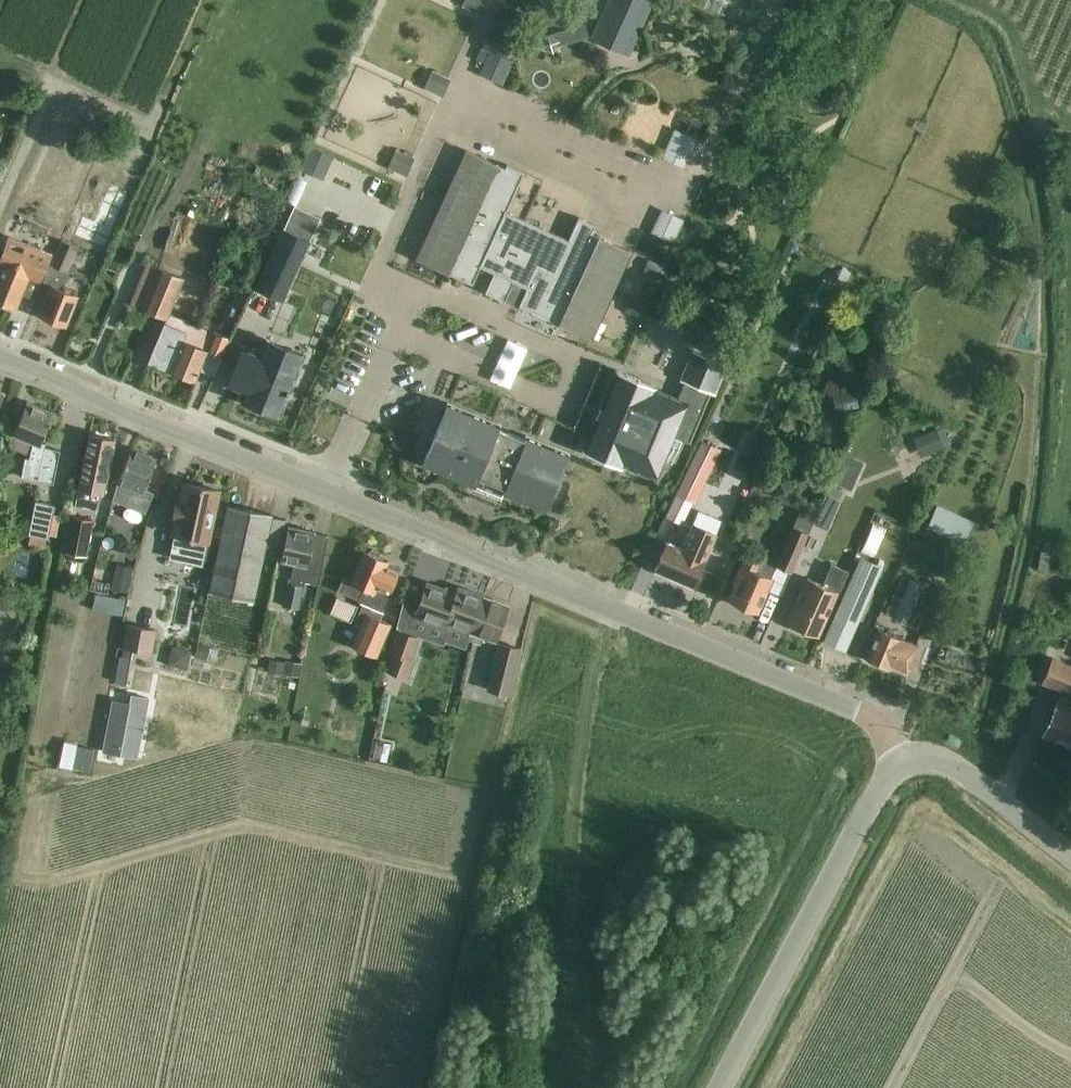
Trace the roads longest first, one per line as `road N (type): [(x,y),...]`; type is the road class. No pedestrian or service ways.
road 1 (residential): [(898,764),(857,713),(0,355)]
road 2 (unclassified): [(720,1087),(854,831)]
road 3 (residential): [(1047,837),(950,764),(915,757),(898,764)]

